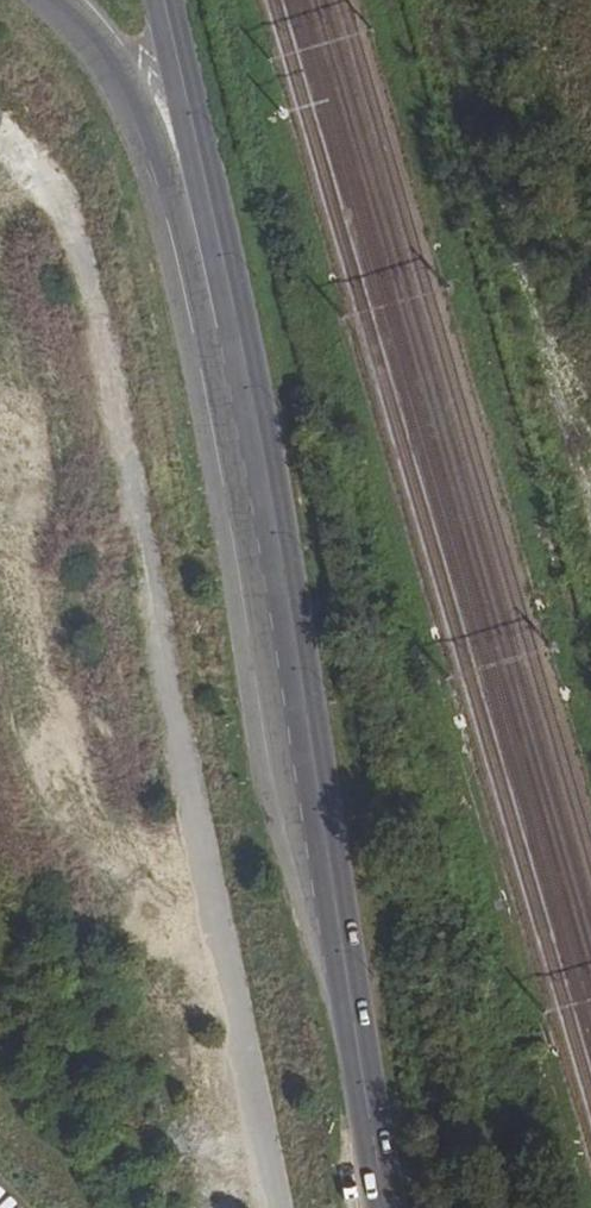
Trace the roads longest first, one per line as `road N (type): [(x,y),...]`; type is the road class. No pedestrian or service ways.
road 1 (track): [(0,125),(18,136),(70,217),(112,348),(282,1207)]
road 2 (tertiary): [(246,430),(389,1207)]
road 3 (motorway): [(48,0),(115,77),(151,151),(246,430)]
road 4 (tertiary): [(246,430),(200,152),(165,0)]

